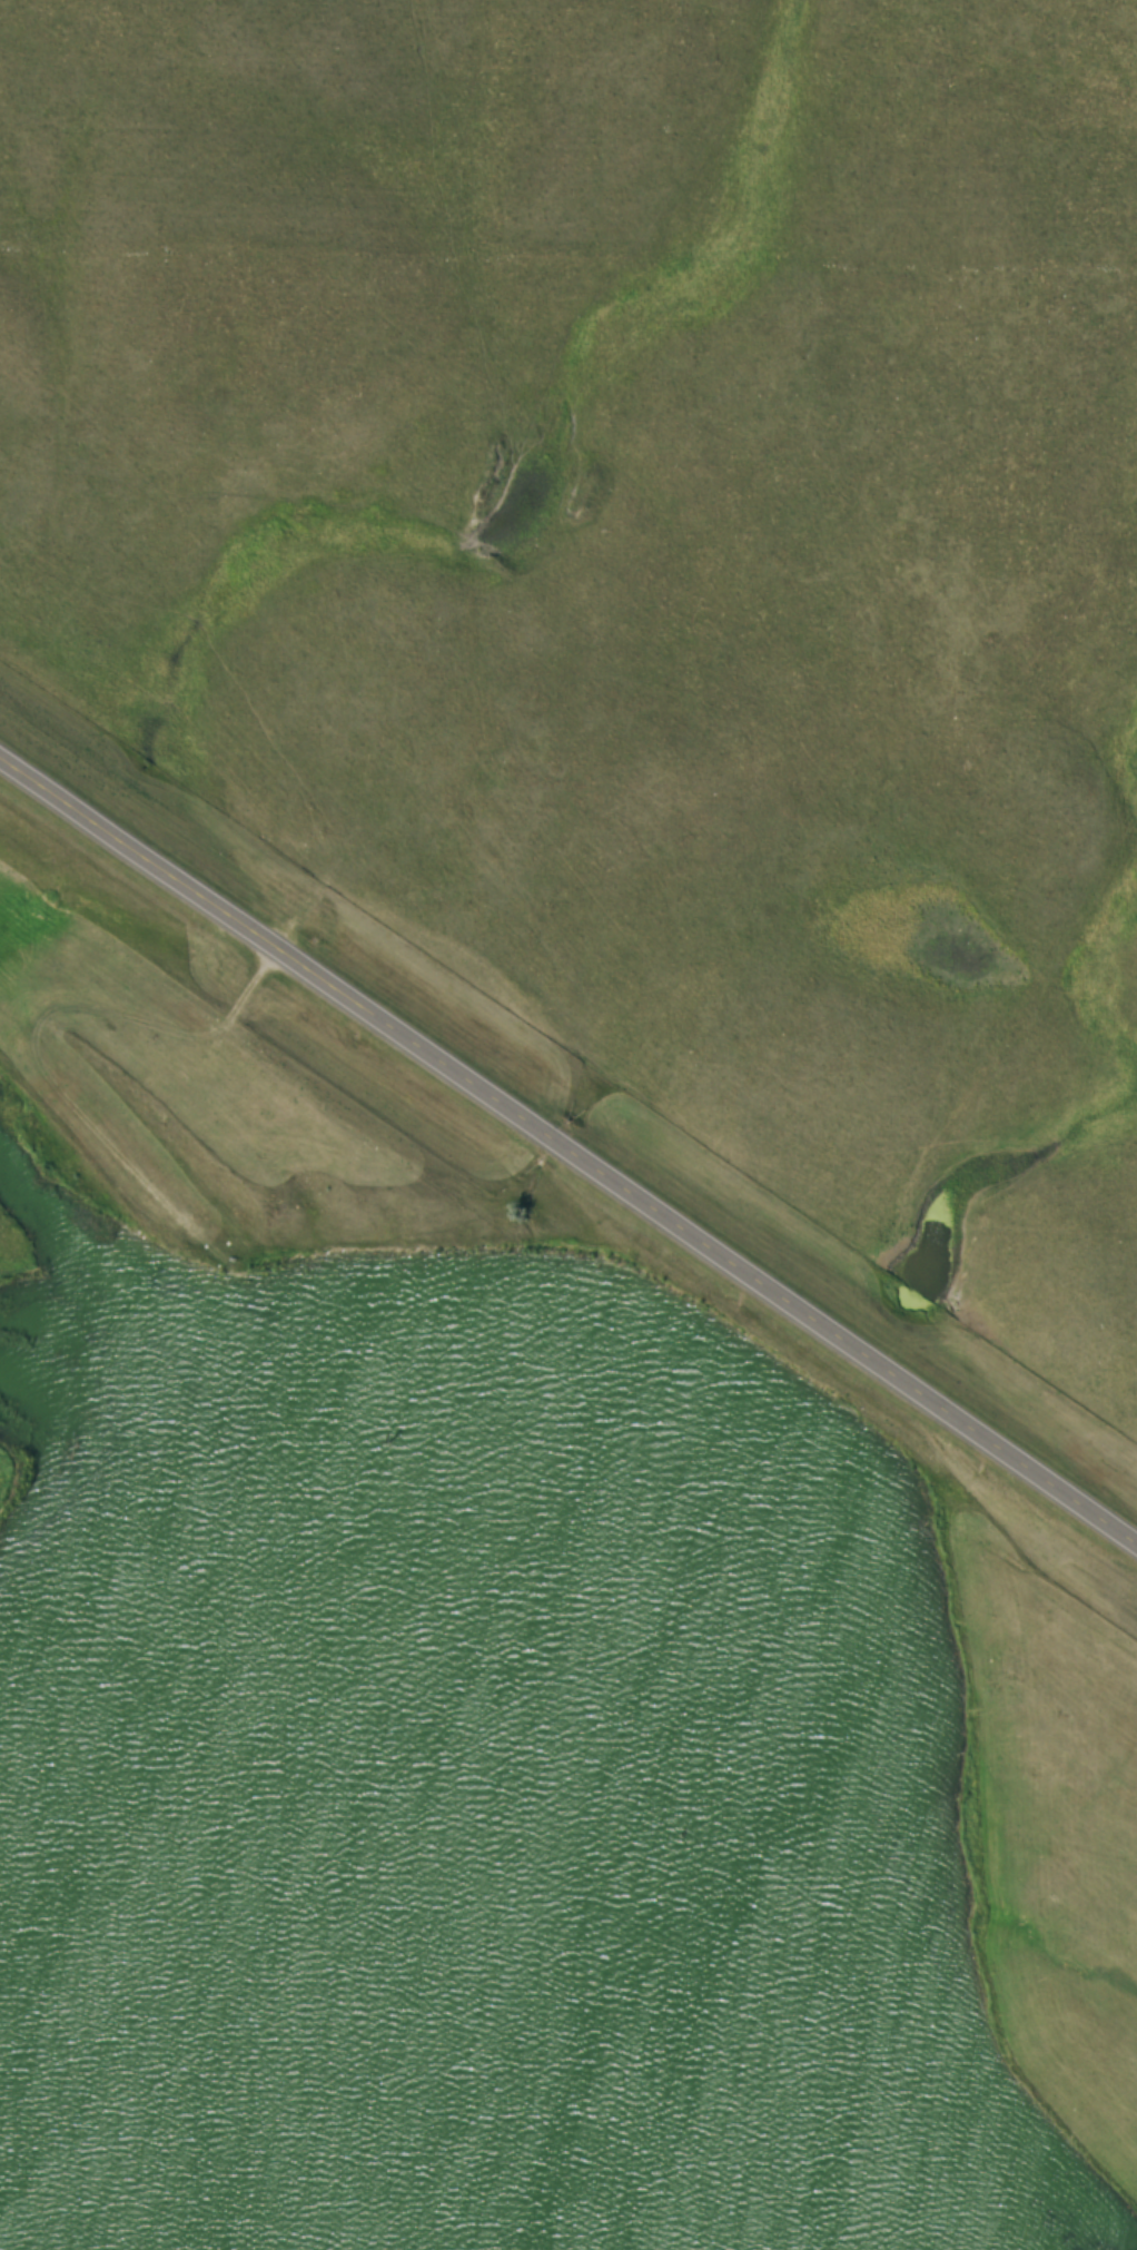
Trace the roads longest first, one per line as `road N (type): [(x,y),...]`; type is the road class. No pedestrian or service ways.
road 1 (secondary): [(0,759),(1136,1544)]

